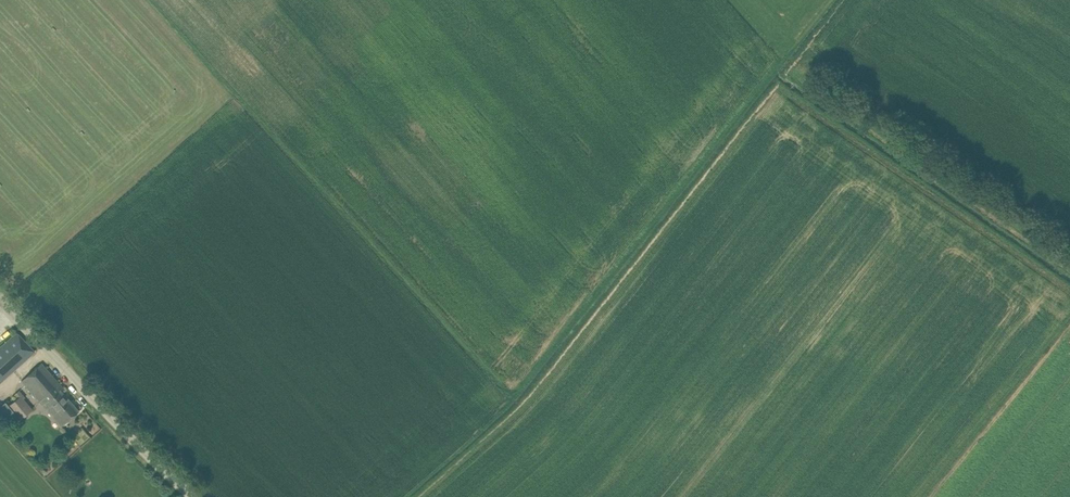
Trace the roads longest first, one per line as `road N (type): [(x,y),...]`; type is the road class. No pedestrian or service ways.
road 1 (unclassified): [(192,496),(0,302)]

